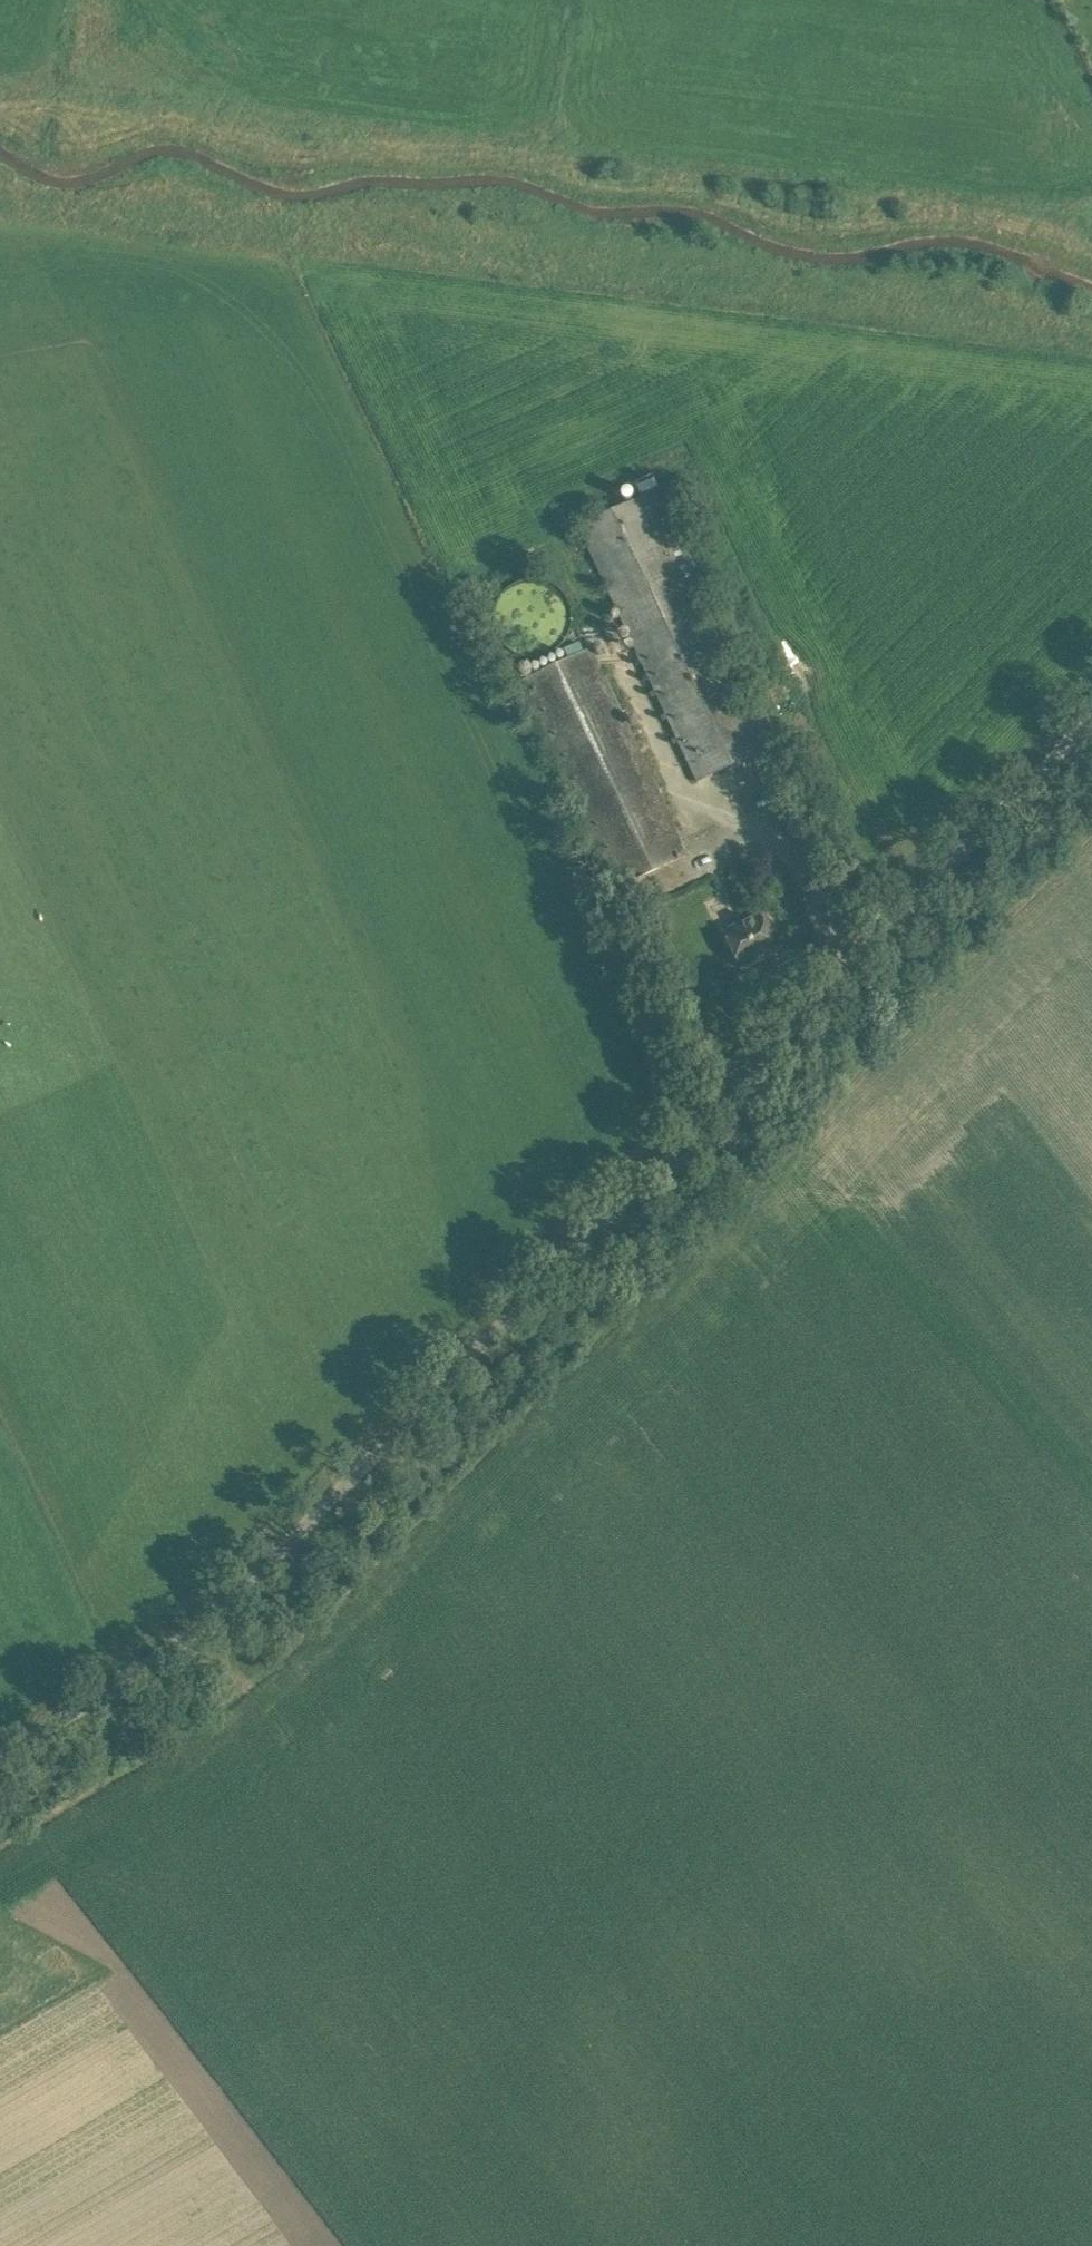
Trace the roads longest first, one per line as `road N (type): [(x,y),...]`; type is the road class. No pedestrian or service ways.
road 1 (unclassified): [(0,1747),(206,1608),(313,1507),(1091,713)]

